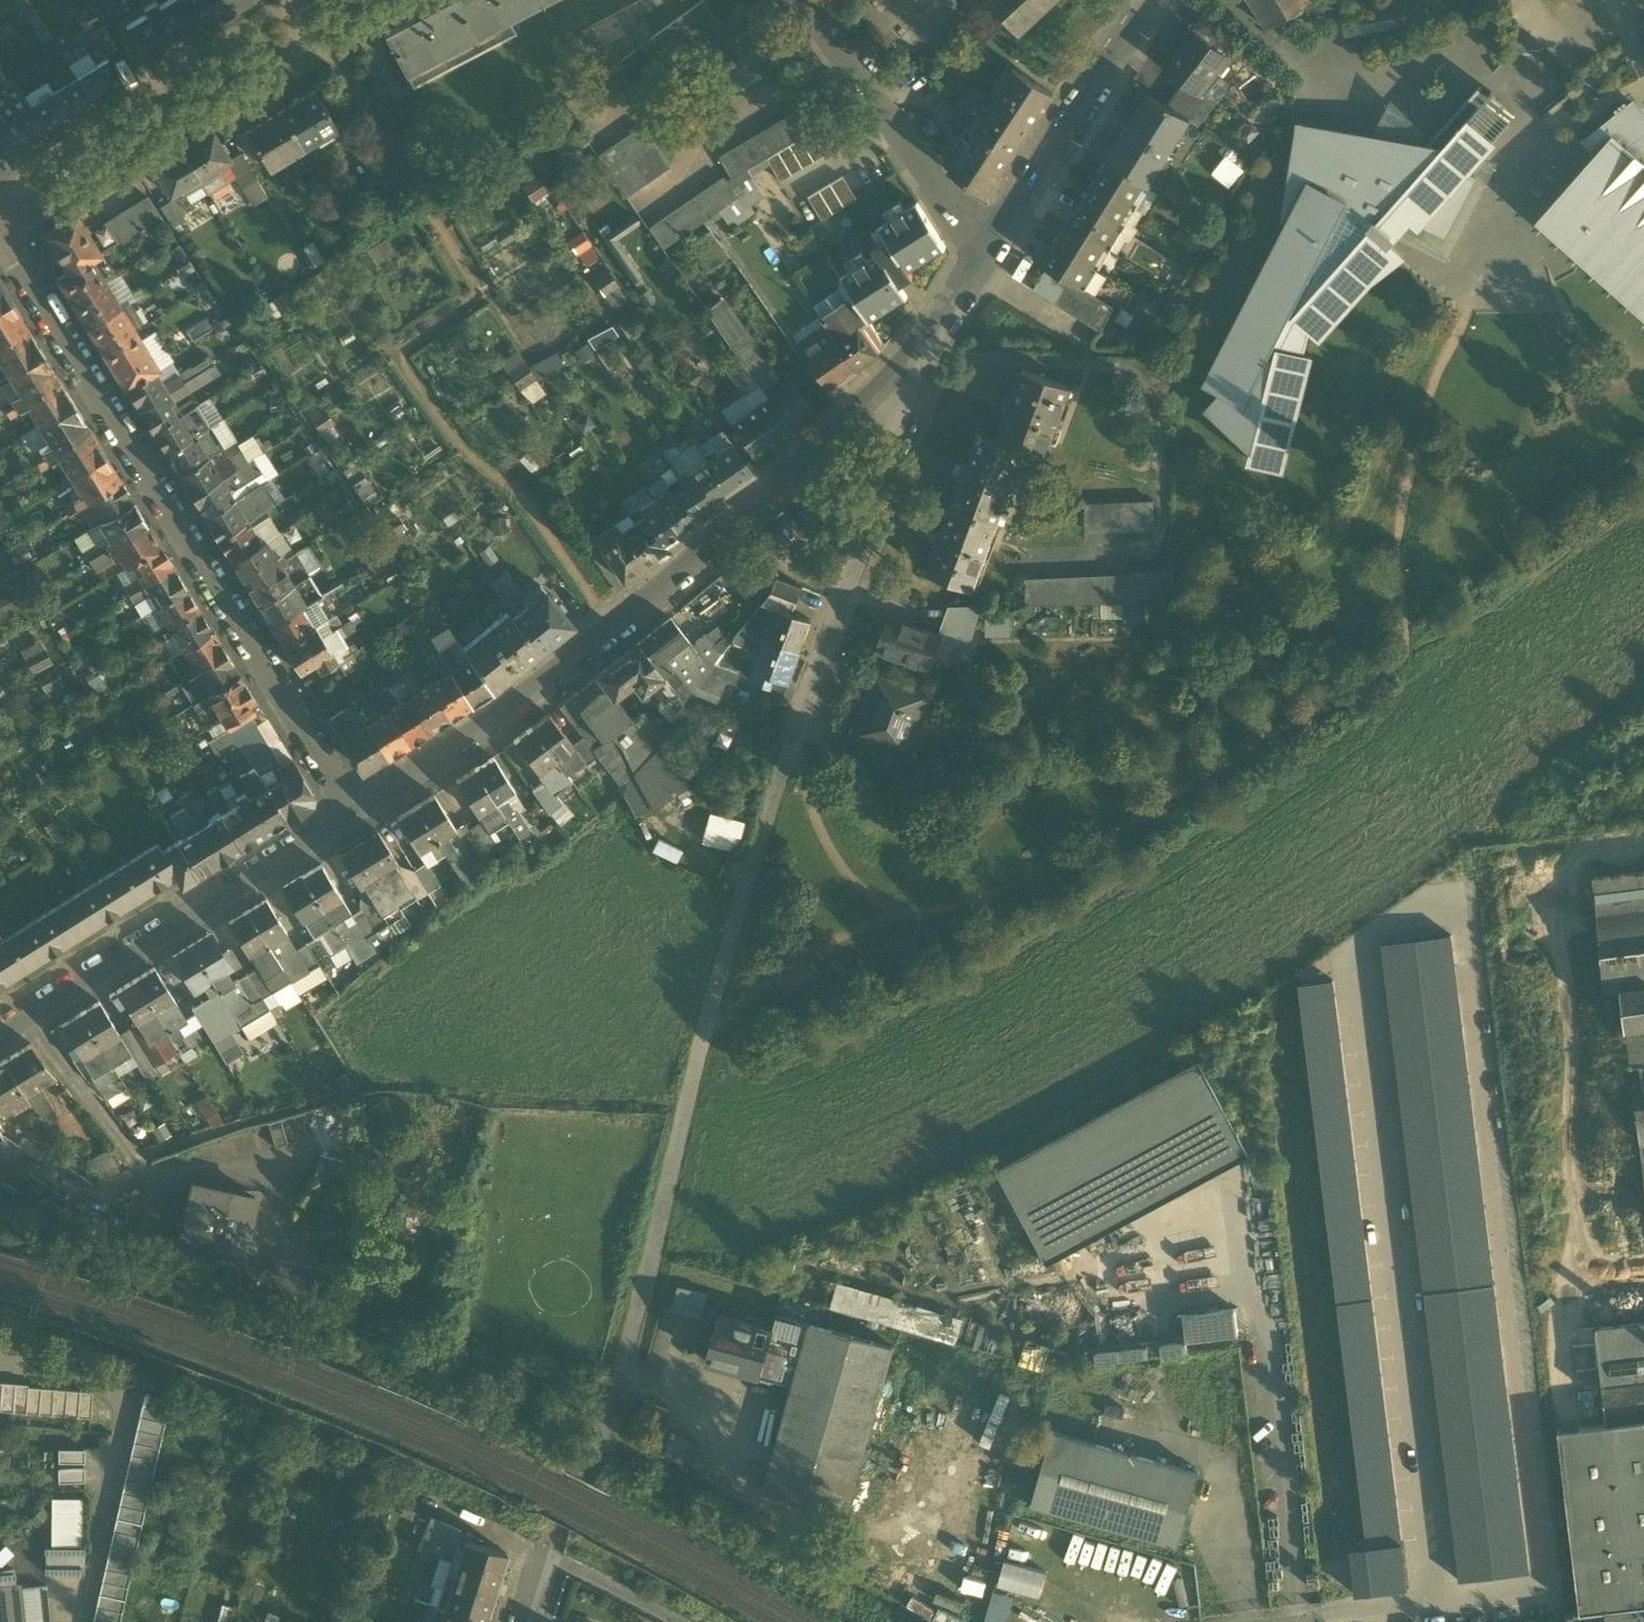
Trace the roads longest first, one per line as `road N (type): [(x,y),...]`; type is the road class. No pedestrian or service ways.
road 1 (residential): [(594,1464),(703,1032),(794,731),(901,461),(909,365)]
road 2 (residential): [(362,816),(621,635),(909,365)]
road 3 (residential): [(2,231),(362,816)]
road 4 (residential): [(2,231),(165,121),(373,0)]
road 5 (residential): [(0,1037),(362,816)]
road 6 (residential): [(989,249),(798,0)]
road 7 (residential): [(989,249),(1157,0)]
road 8 (residential): [(909,365),(989,249)]
road 9 (residential): [(550,1557),(674,1621)]

